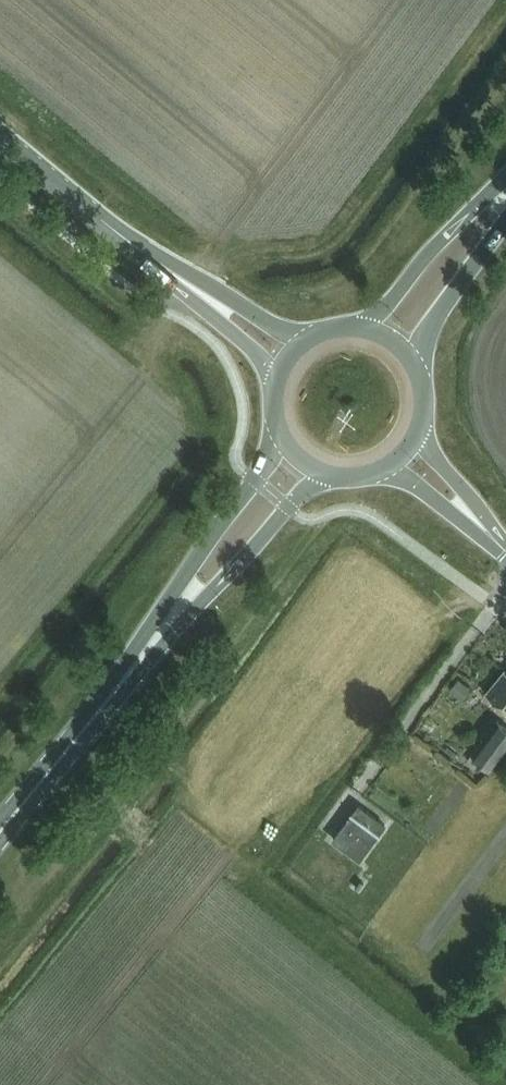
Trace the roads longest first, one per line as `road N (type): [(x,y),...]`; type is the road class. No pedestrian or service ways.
road 1 (primary): [(274,415),(264,465),(133,670)]
road 2 (primary): [(133,670),(327,473)]
road 3 (primary): [(505,171),(361,326)]
road 4 (primary): [(133,670),(0,832)]
road 5 (tertiary): [(161,270),(0,137)]
road 6 (primary): [(419,369),(434,319),(505,223)]
road 7 (tertiary): [(161,270),(288,356)]
road 8 (tertiary): [(505,552),(404,454)]

